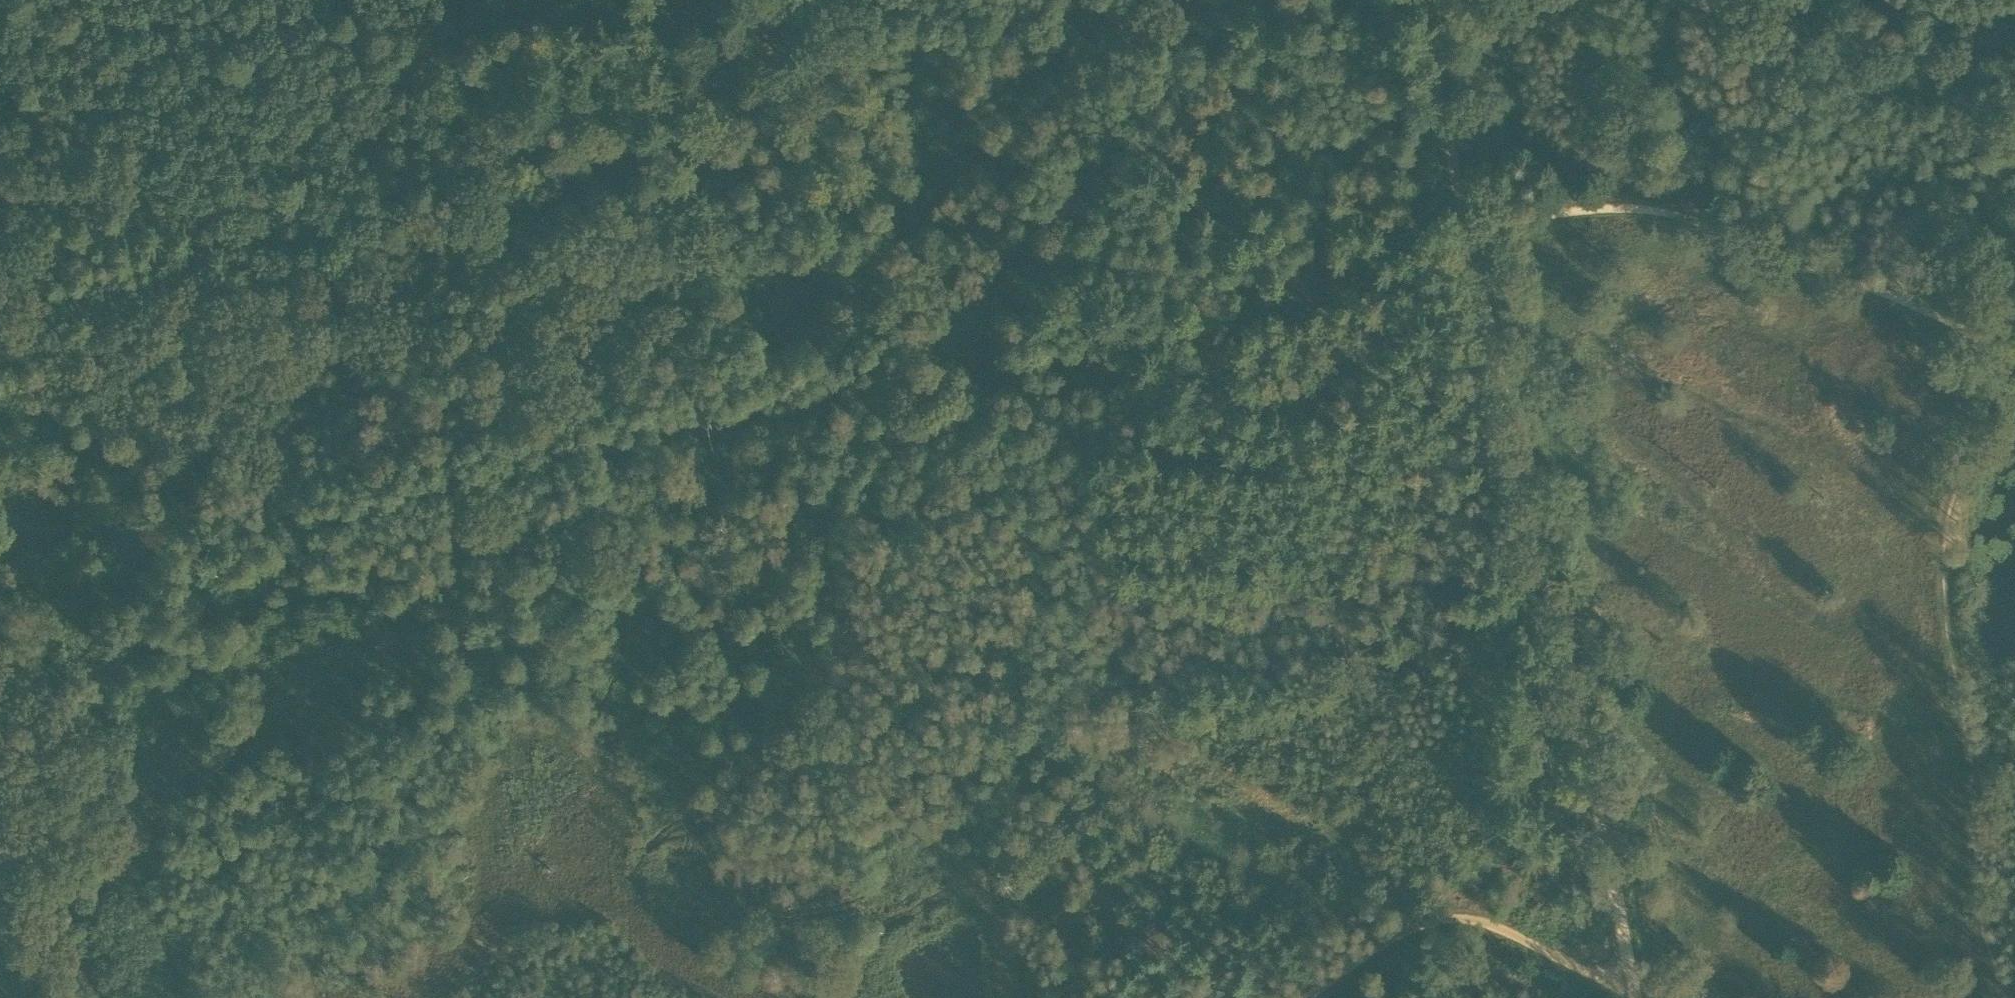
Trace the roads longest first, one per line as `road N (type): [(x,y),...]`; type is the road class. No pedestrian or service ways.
road 1 (track): [(2014,351),(1869,285),(1764,254),(1687,214),(1569,209),(1469,226)]
road 2 (track): [(1547,580),(1639,997)]
road 3 (track): [(1303,997),(1441,905),(1533,936),(1638,997)]
road 4 (track): [(1469,226),(1547,580)]
road 5 (track): [(1418,0),(1469,226)]

